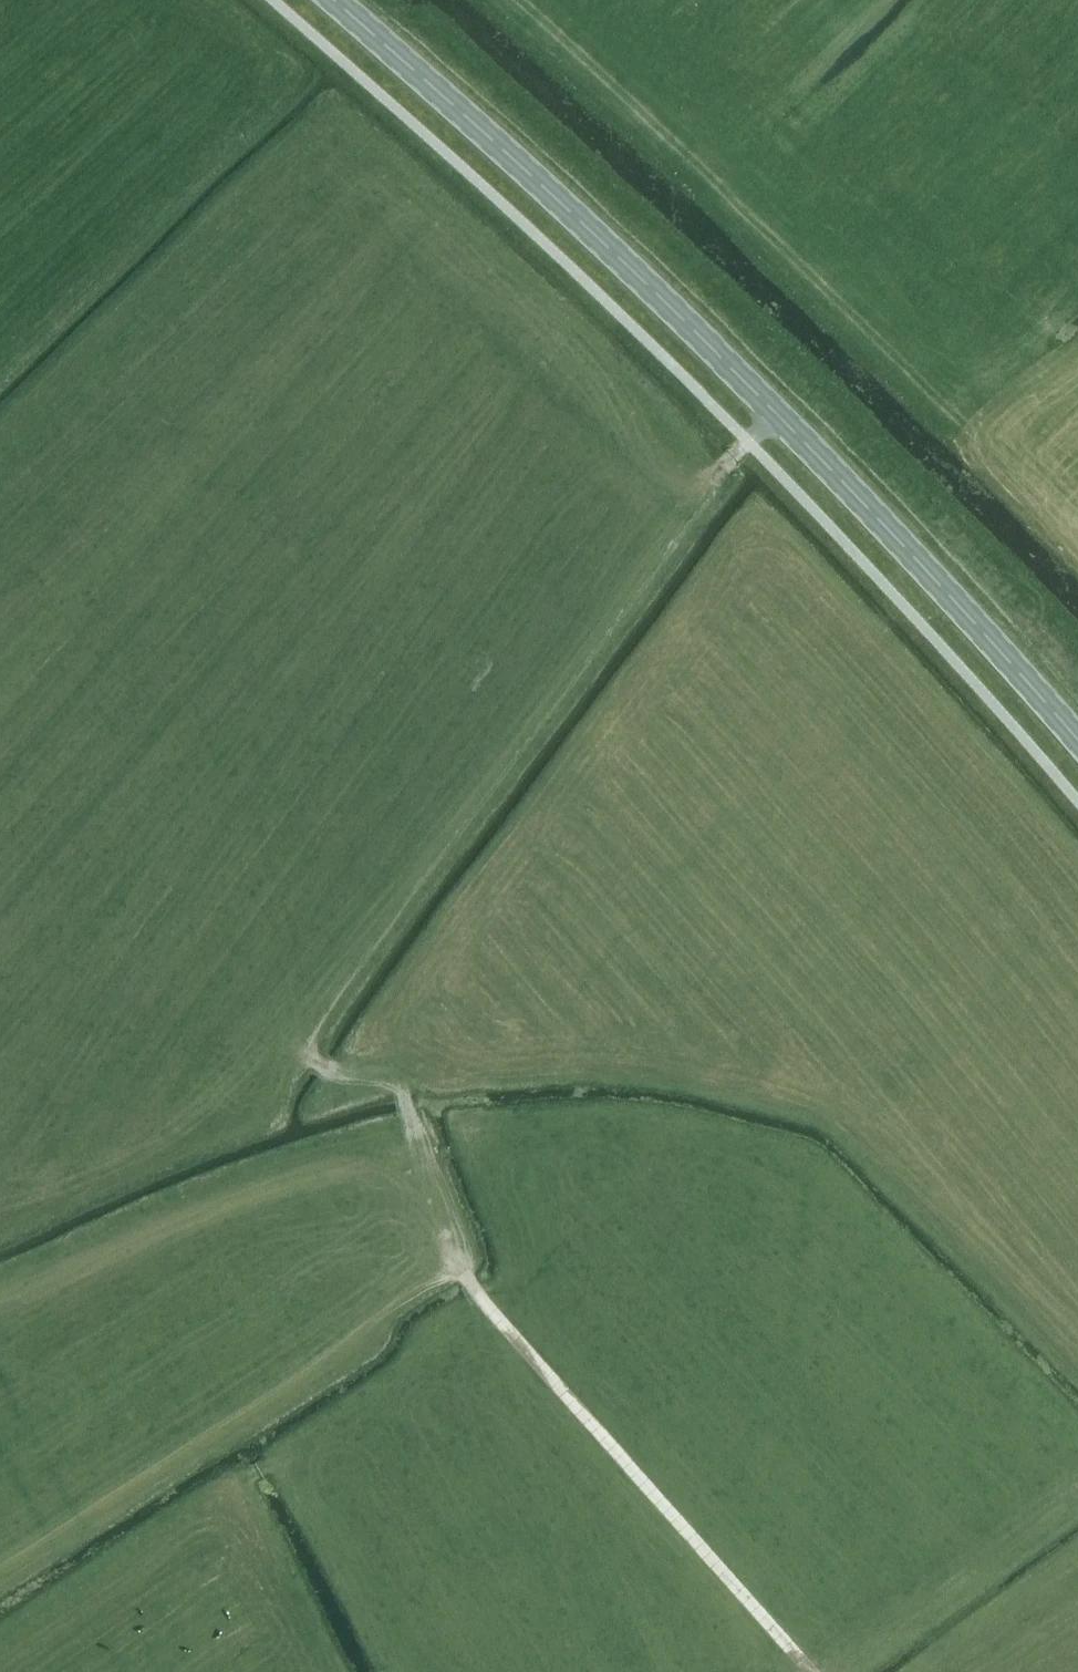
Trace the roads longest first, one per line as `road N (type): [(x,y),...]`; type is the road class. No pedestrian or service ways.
road 1 (primary): [(1077,739),(695,331),(335,0)]
road 2 (track): [(811,1671),(465,1278)]

